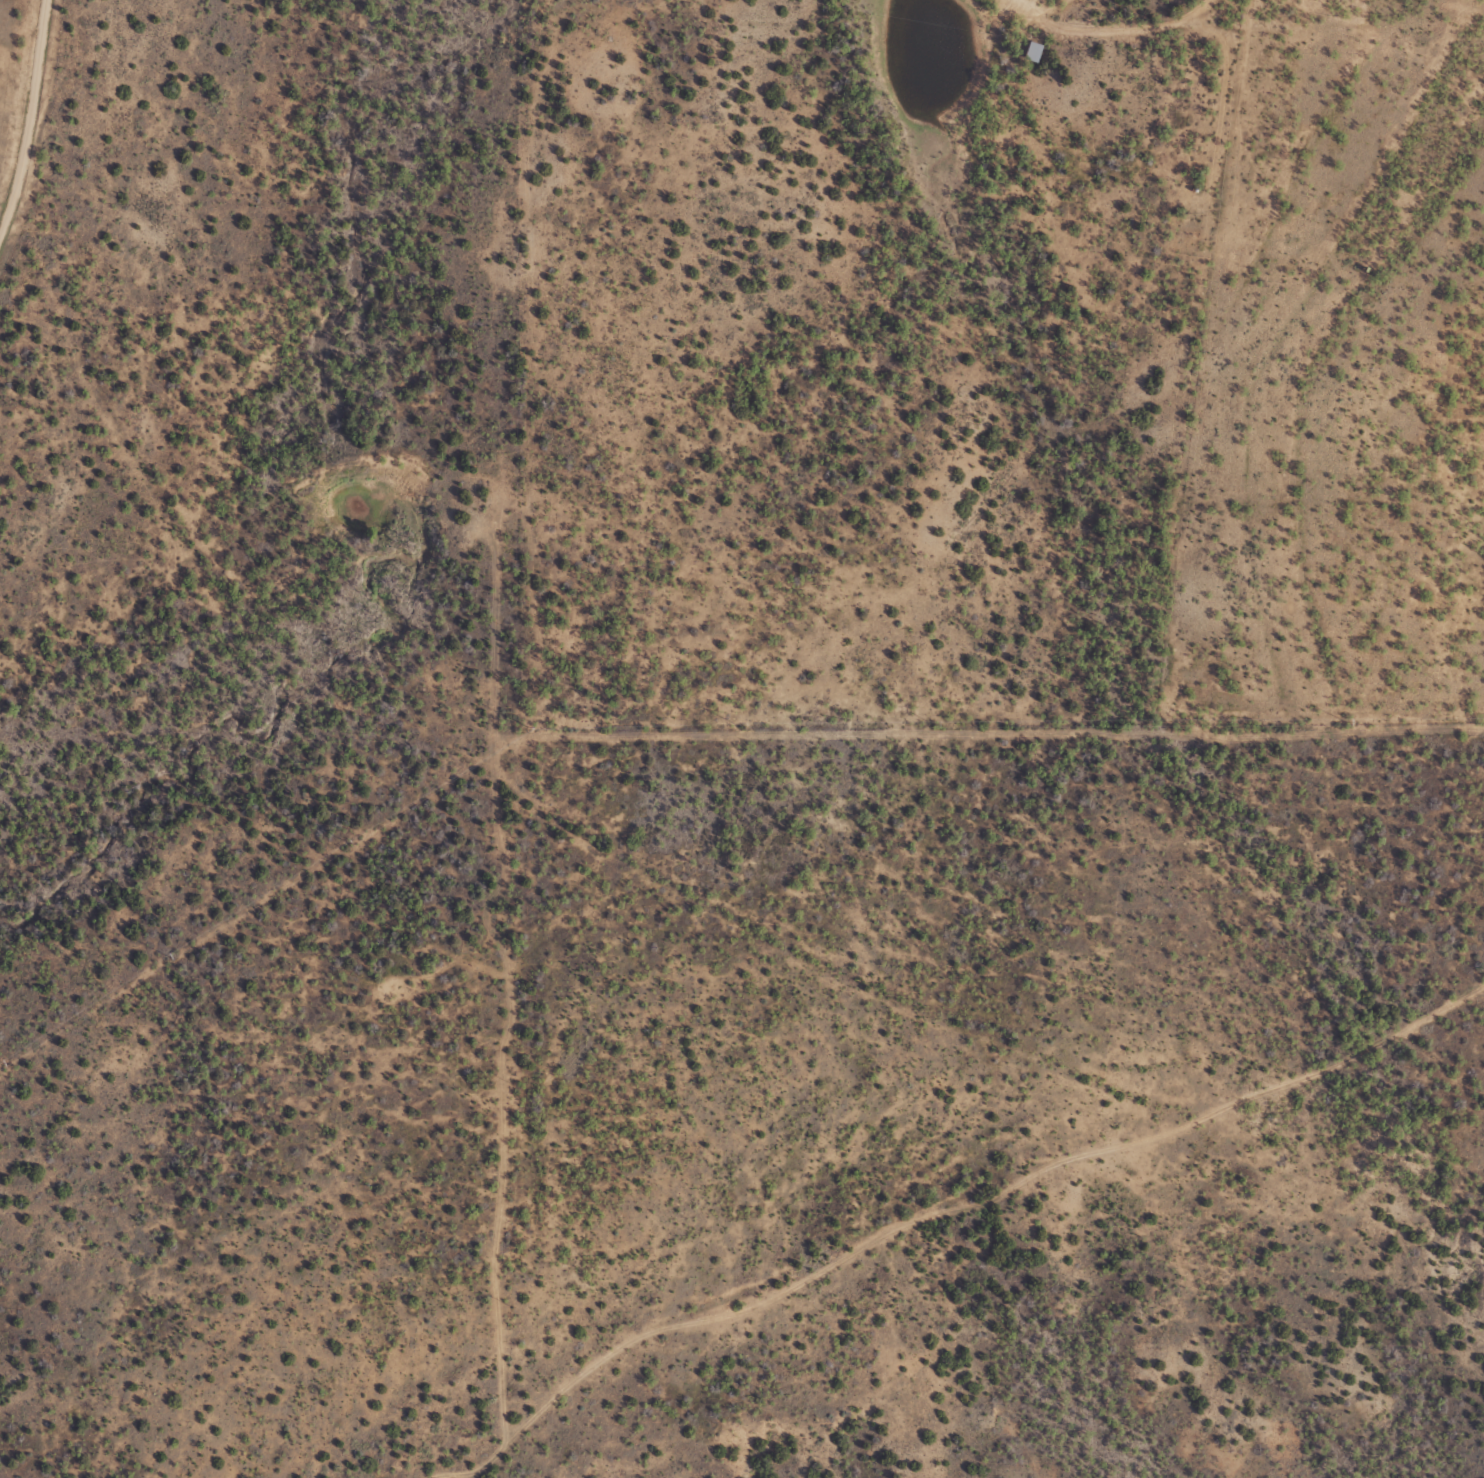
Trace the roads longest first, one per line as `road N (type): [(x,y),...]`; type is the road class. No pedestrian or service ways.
road 1 (track): [(521,1477),(573,1430),(694,1353),(1383,1063),(1483,1013)]
road 2 (track): [(1483,43),(1095,73),(1047,0)]
road 3 (track): [(52,0),(28,162),(0,244)]

